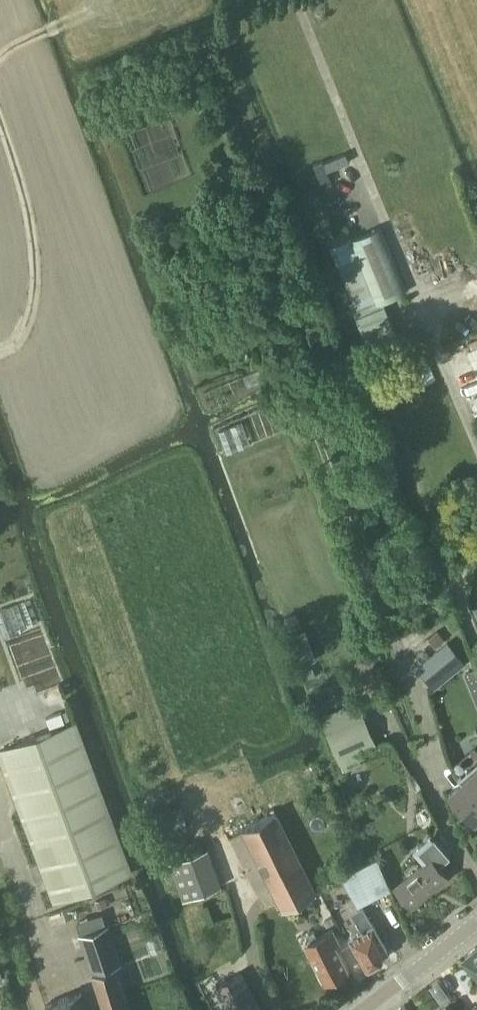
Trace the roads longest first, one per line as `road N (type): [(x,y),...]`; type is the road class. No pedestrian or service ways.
road 1 (tertiary): [(362,1009),(476,920)]

